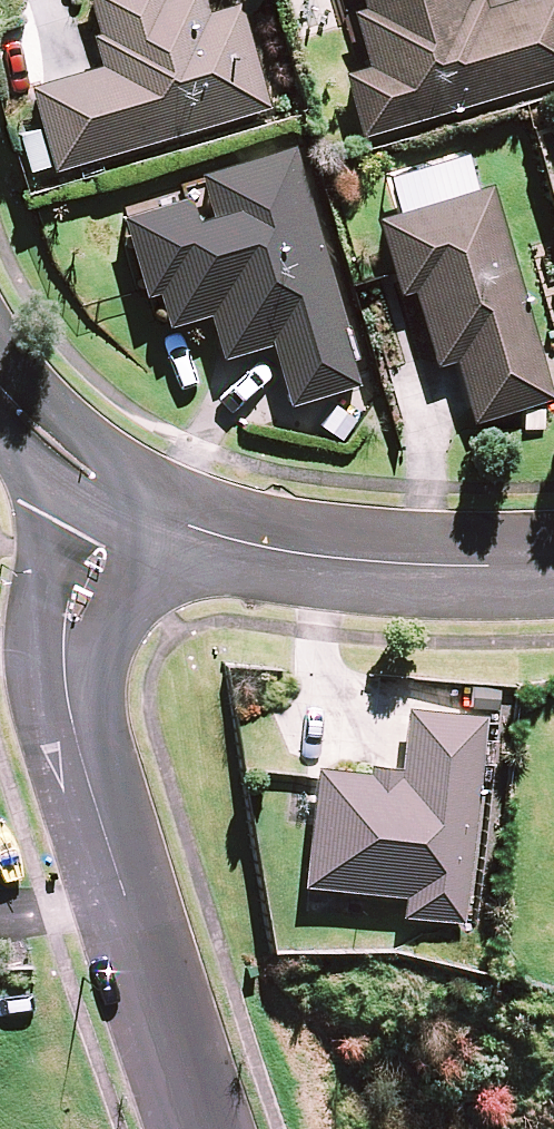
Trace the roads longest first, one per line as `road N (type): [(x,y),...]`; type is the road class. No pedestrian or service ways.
road 1 (residential): [(199,1128),(77,741),(66,657),(81,595),(124,506)]
road 2 (residential): [(553,562),(471,568),(296,557),(124,506)]
road 3 (residential): [(124,506),(0,387)]

